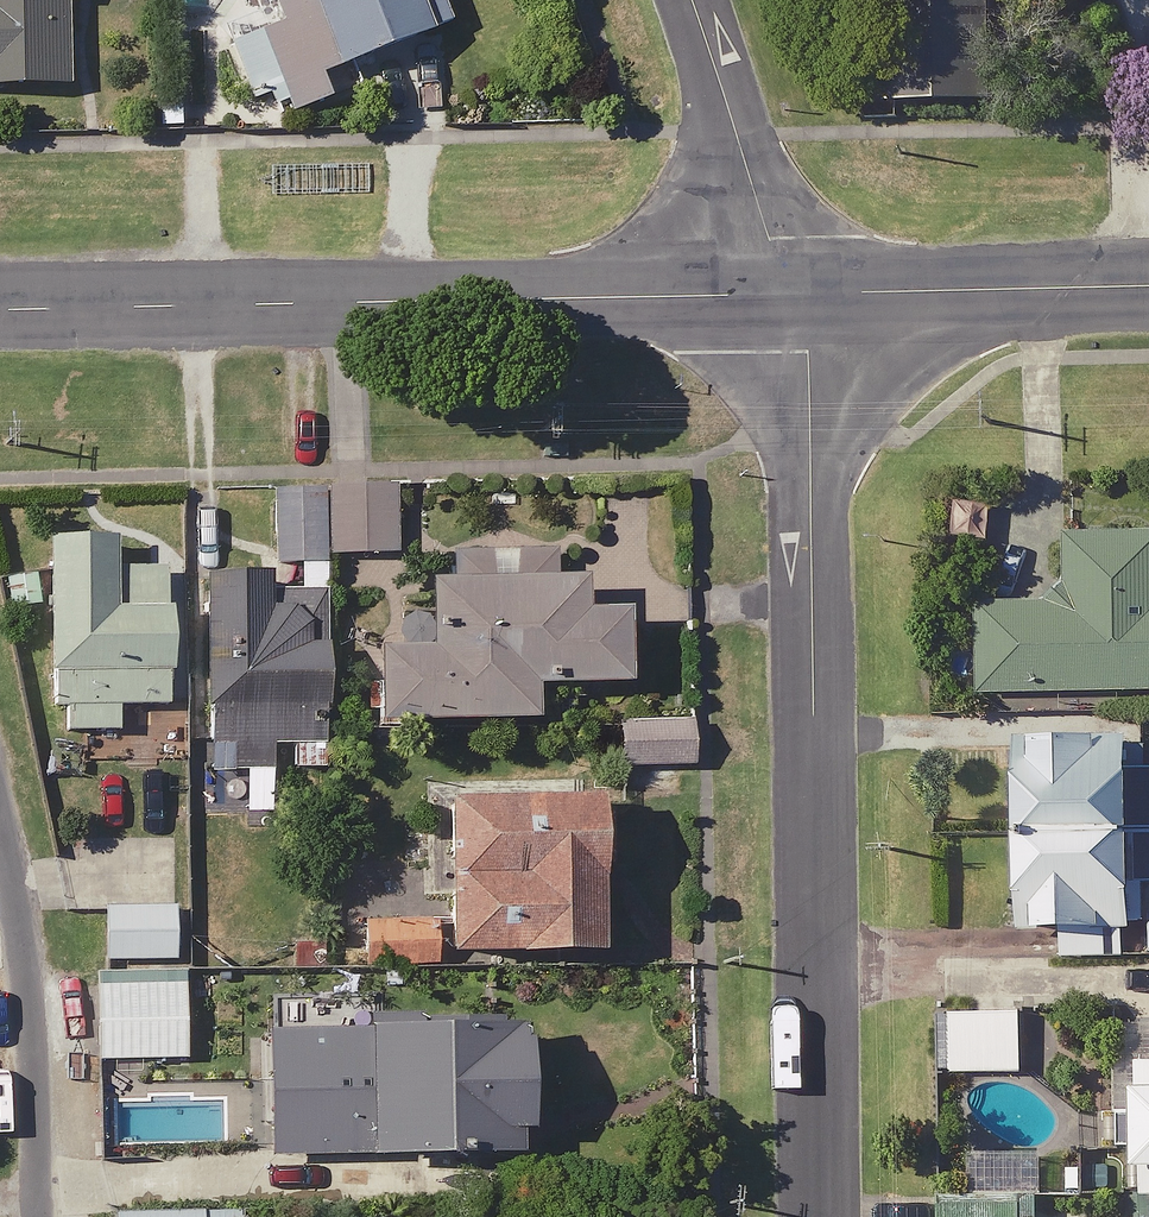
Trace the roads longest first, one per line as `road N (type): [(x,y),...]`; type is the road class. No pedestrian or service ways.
road 1 (residential): [(794,293),(814,357),(824,1216)]
road 2 (tertiary): [(0,309),(794,293)]
road 3 (tertiary): [(794,293),(1148,285)]
road 4 (residential): [(685,0),(794,293)]

